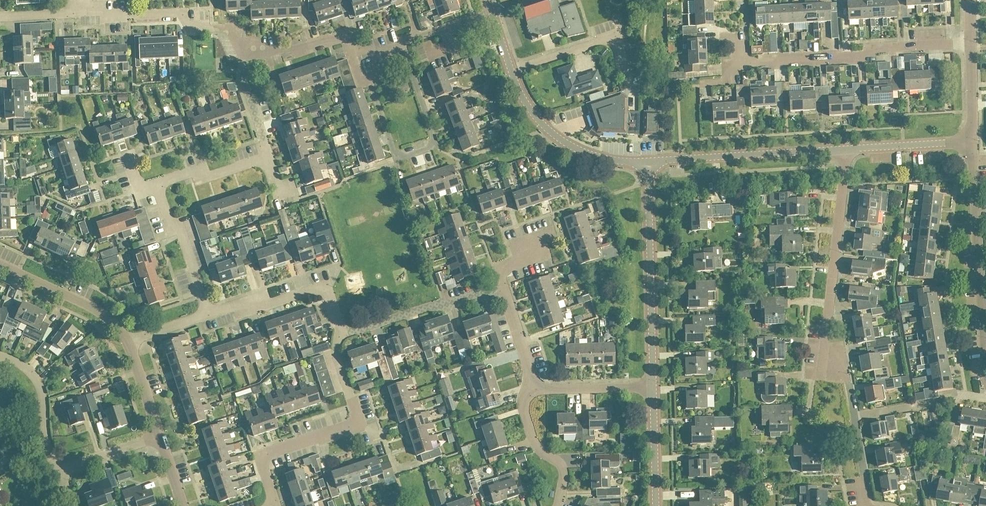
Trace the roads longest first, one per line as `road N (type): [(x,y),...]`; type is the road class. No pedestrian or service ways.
road 1 (residential): [(493,13),(354,58),(347,37),(288,55),(281,47),(246,56)]
road 2 (residential): [(246,56),(232,28),(191,29),(179,13),(0,18)]
road 3 (residential): [(848,378),(821,377),(845,148)]
road 4 (residential): [(269,505),(259,457),(357,424),(337,349),(340,334)]
road 5 (tertiary): [(647,161),(594,156),(533,116),(493,13)]
road 6 (residential): [(985,367),(974,140)]
road 7 (tertiary): [(653,386),(647,161)]
road 8 (residential): [(748,61),(970,43)]
road 9 (tertiary): [(647,161),(845,148)]
road 10 (residential): [(340,334),(504,286)]
road 11 (residential): [(340,334),(325,286),(209,314)]
road 12 (tertiary): [(127,341),(101,313),(0,267)]
road 13 (residential): [(209,314),(157,184)]
road 14 (residential): [(559,505),(563,472),(535,447),(525,417),(523,402),(533,384)]
road 15 (residential): [(0,355),(39,383),(58,470)]
road 16 (tertiary): [(845,148),(974,140)]
road 17 (residential): [(653,386),(533,384)]
road 18 (tertiary): [(657,505),(653,386)]
road 19 (residential): [(157,184),(269,157)]

